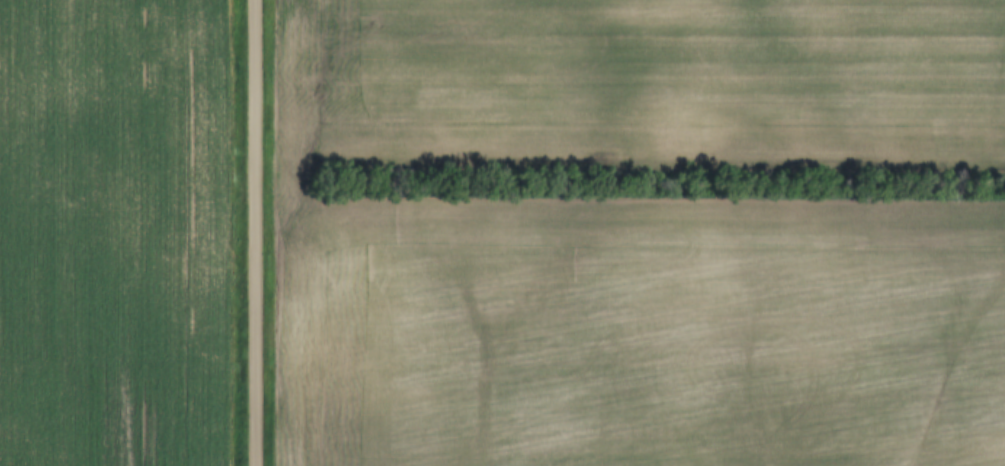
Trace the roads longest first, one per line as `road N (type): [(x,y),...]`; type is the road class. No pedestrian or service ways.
road 1 (residential): [(255,465),(253,0)]

